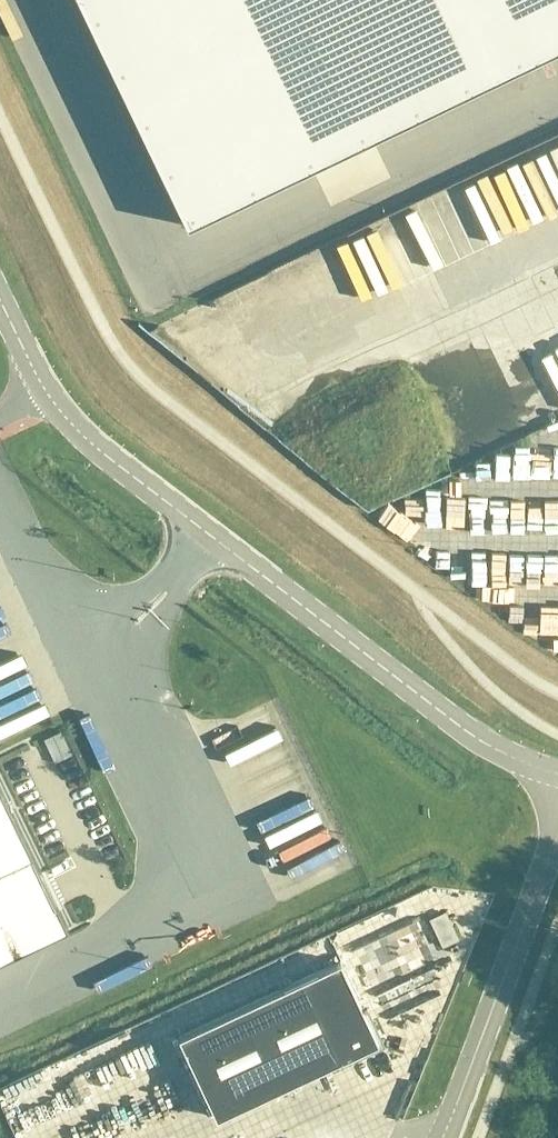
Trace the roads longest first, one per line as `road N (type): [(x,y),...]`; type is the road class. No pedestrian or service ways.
road 1 (tertiary): [(557,773),(495,749),(455,723),(70,424),(44,395),(0,297)]
road 2 (tertiary): [(443,1137),(557,830)]

